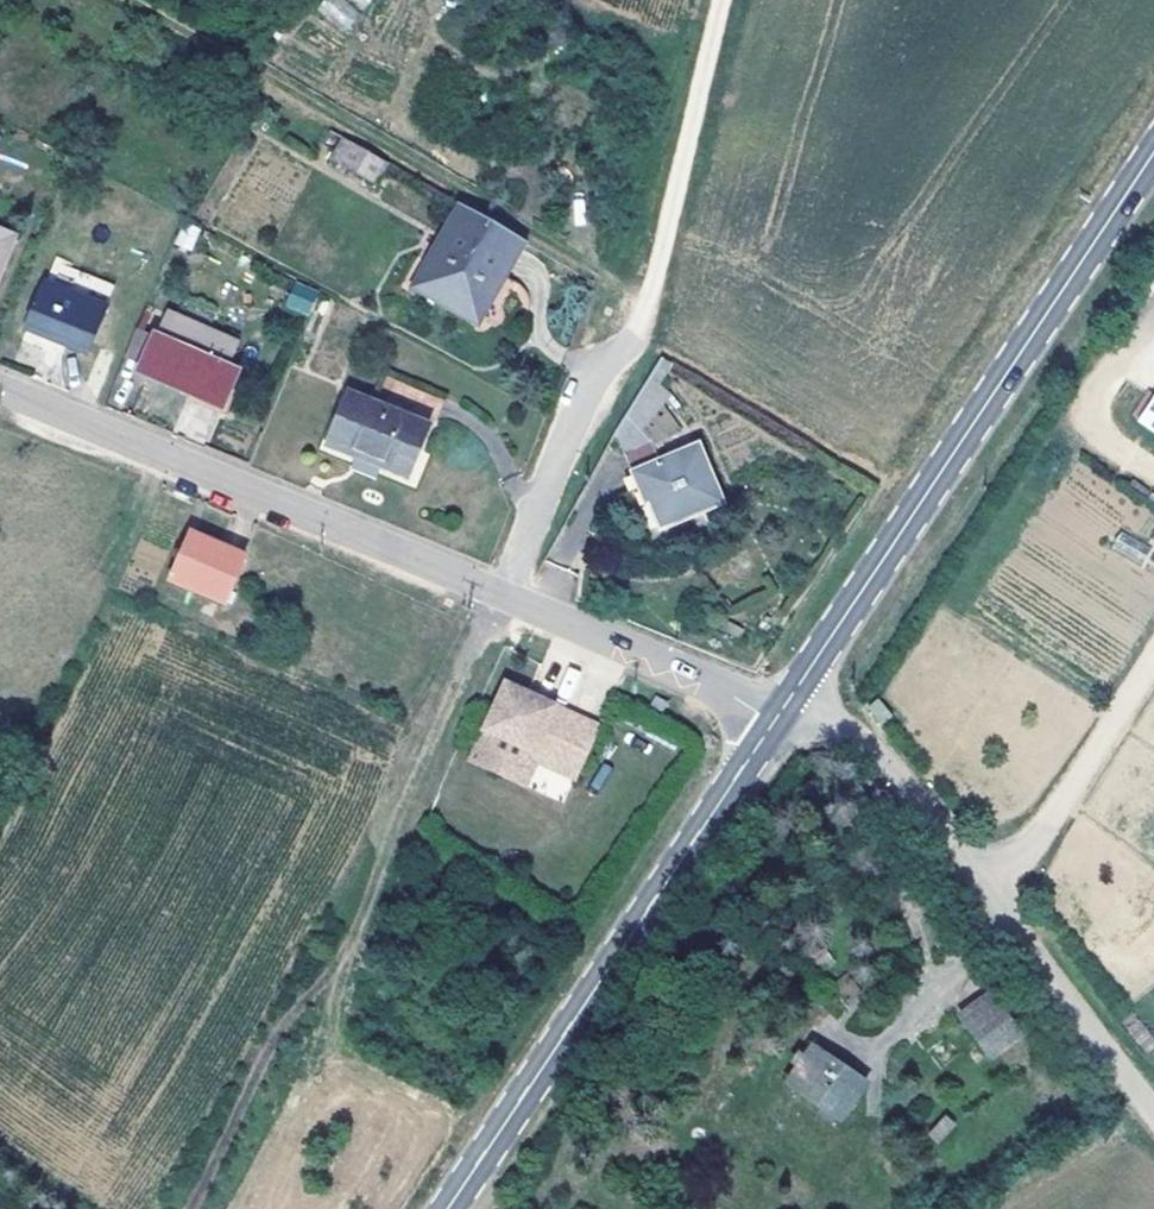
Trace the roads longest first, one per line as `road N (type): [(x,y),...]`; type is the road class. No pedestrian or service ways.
road 1 (track): [(709,0),(684,167),(659,244),(521,550),(507,603),(437,726),(356,940),(288,1015),(191,1208)]
road 2 (tertiary): [(777,718),(0,398)]
road 3 (secondary): [(1153,163),(803,686)]
road 4 (secondary): [(777,718),(451,1208)]
road 5 (unclassified): [(803,686),(944,828),(1153,1115)]

